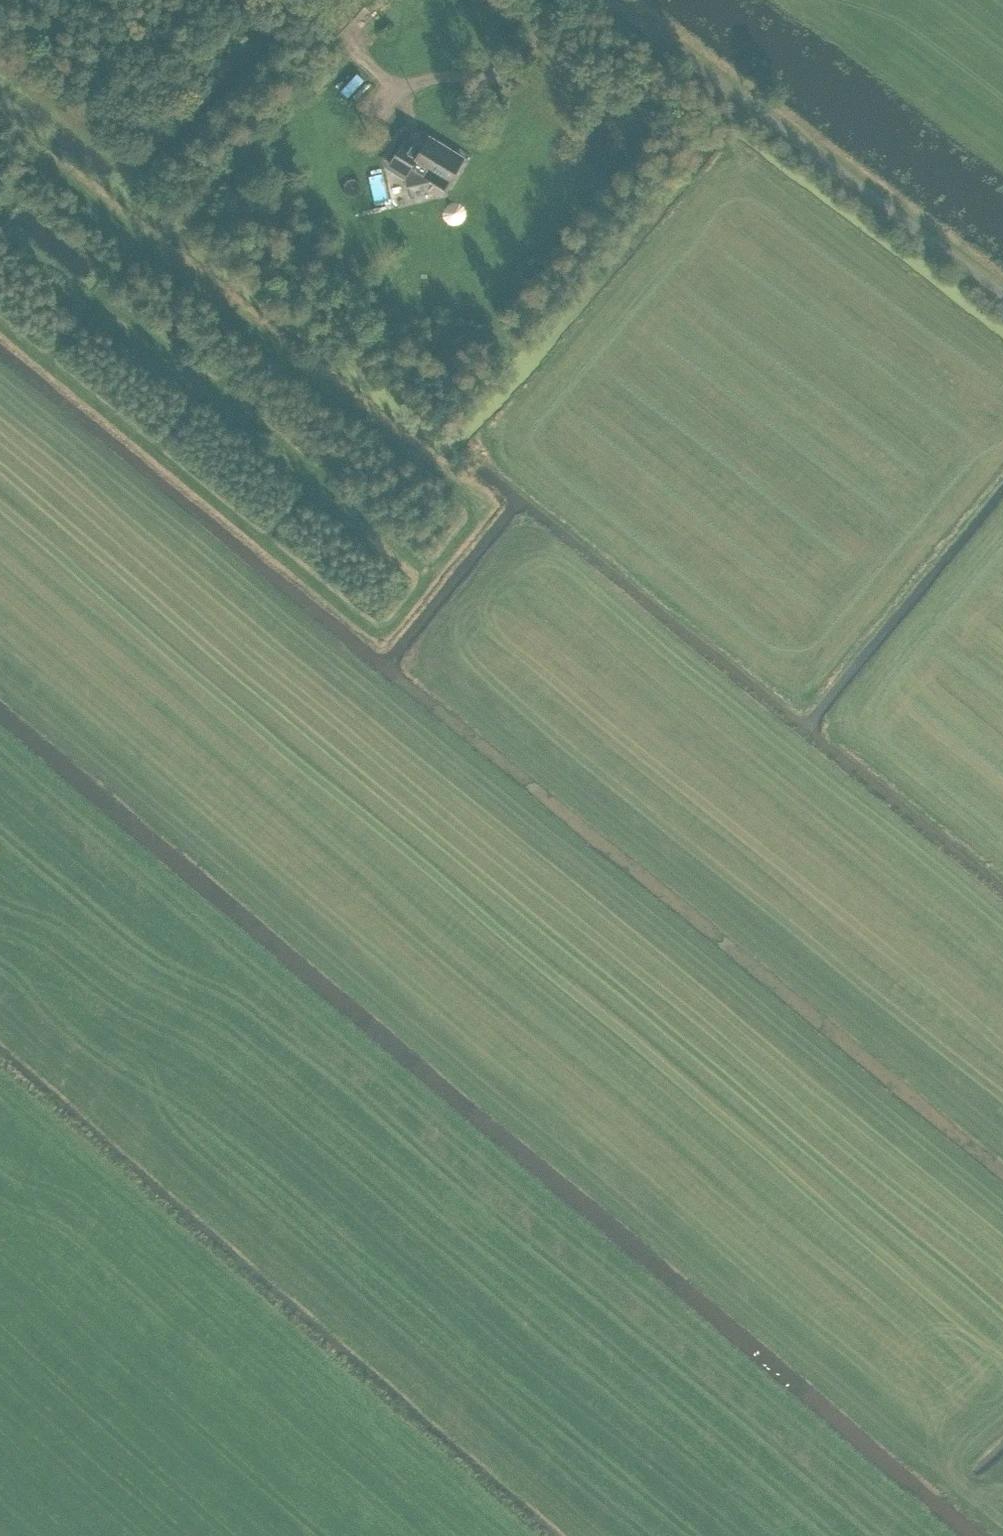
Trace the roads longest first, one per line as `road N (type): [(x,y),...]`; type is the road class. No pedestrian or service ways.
road 1 (unclassified): [(1002,296),(606,0)]

